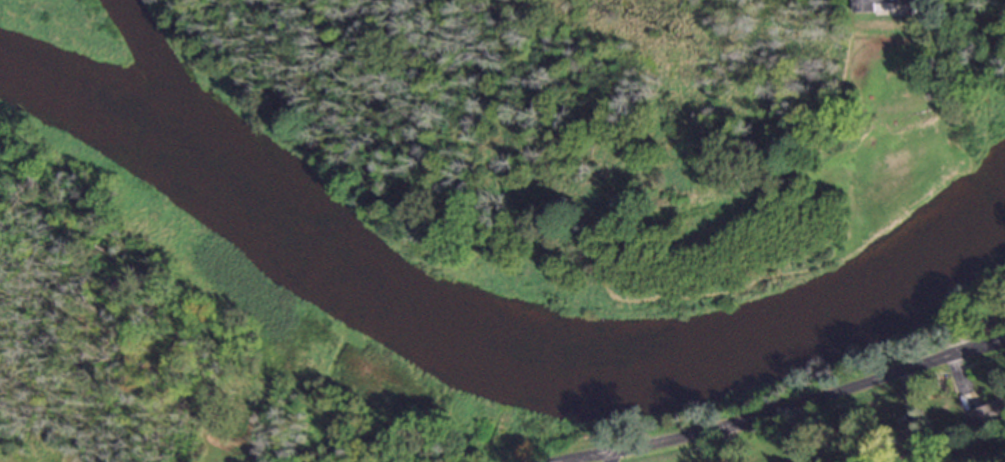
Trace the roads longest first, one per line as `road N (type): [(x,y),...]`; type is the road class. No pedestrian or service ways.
road 1 (residential): [(544,461),(1004,336)]

